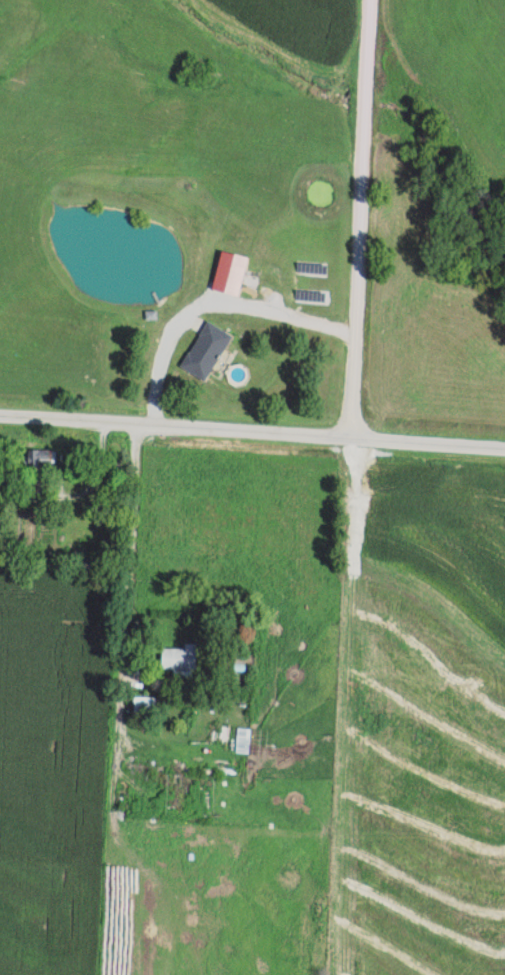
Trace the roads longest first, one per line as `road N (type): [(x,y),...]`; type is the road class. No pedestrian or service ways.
road 1 (residential): [(0,418),(504,449)]
road 2 (residential): [(369,0),(354,438)]

